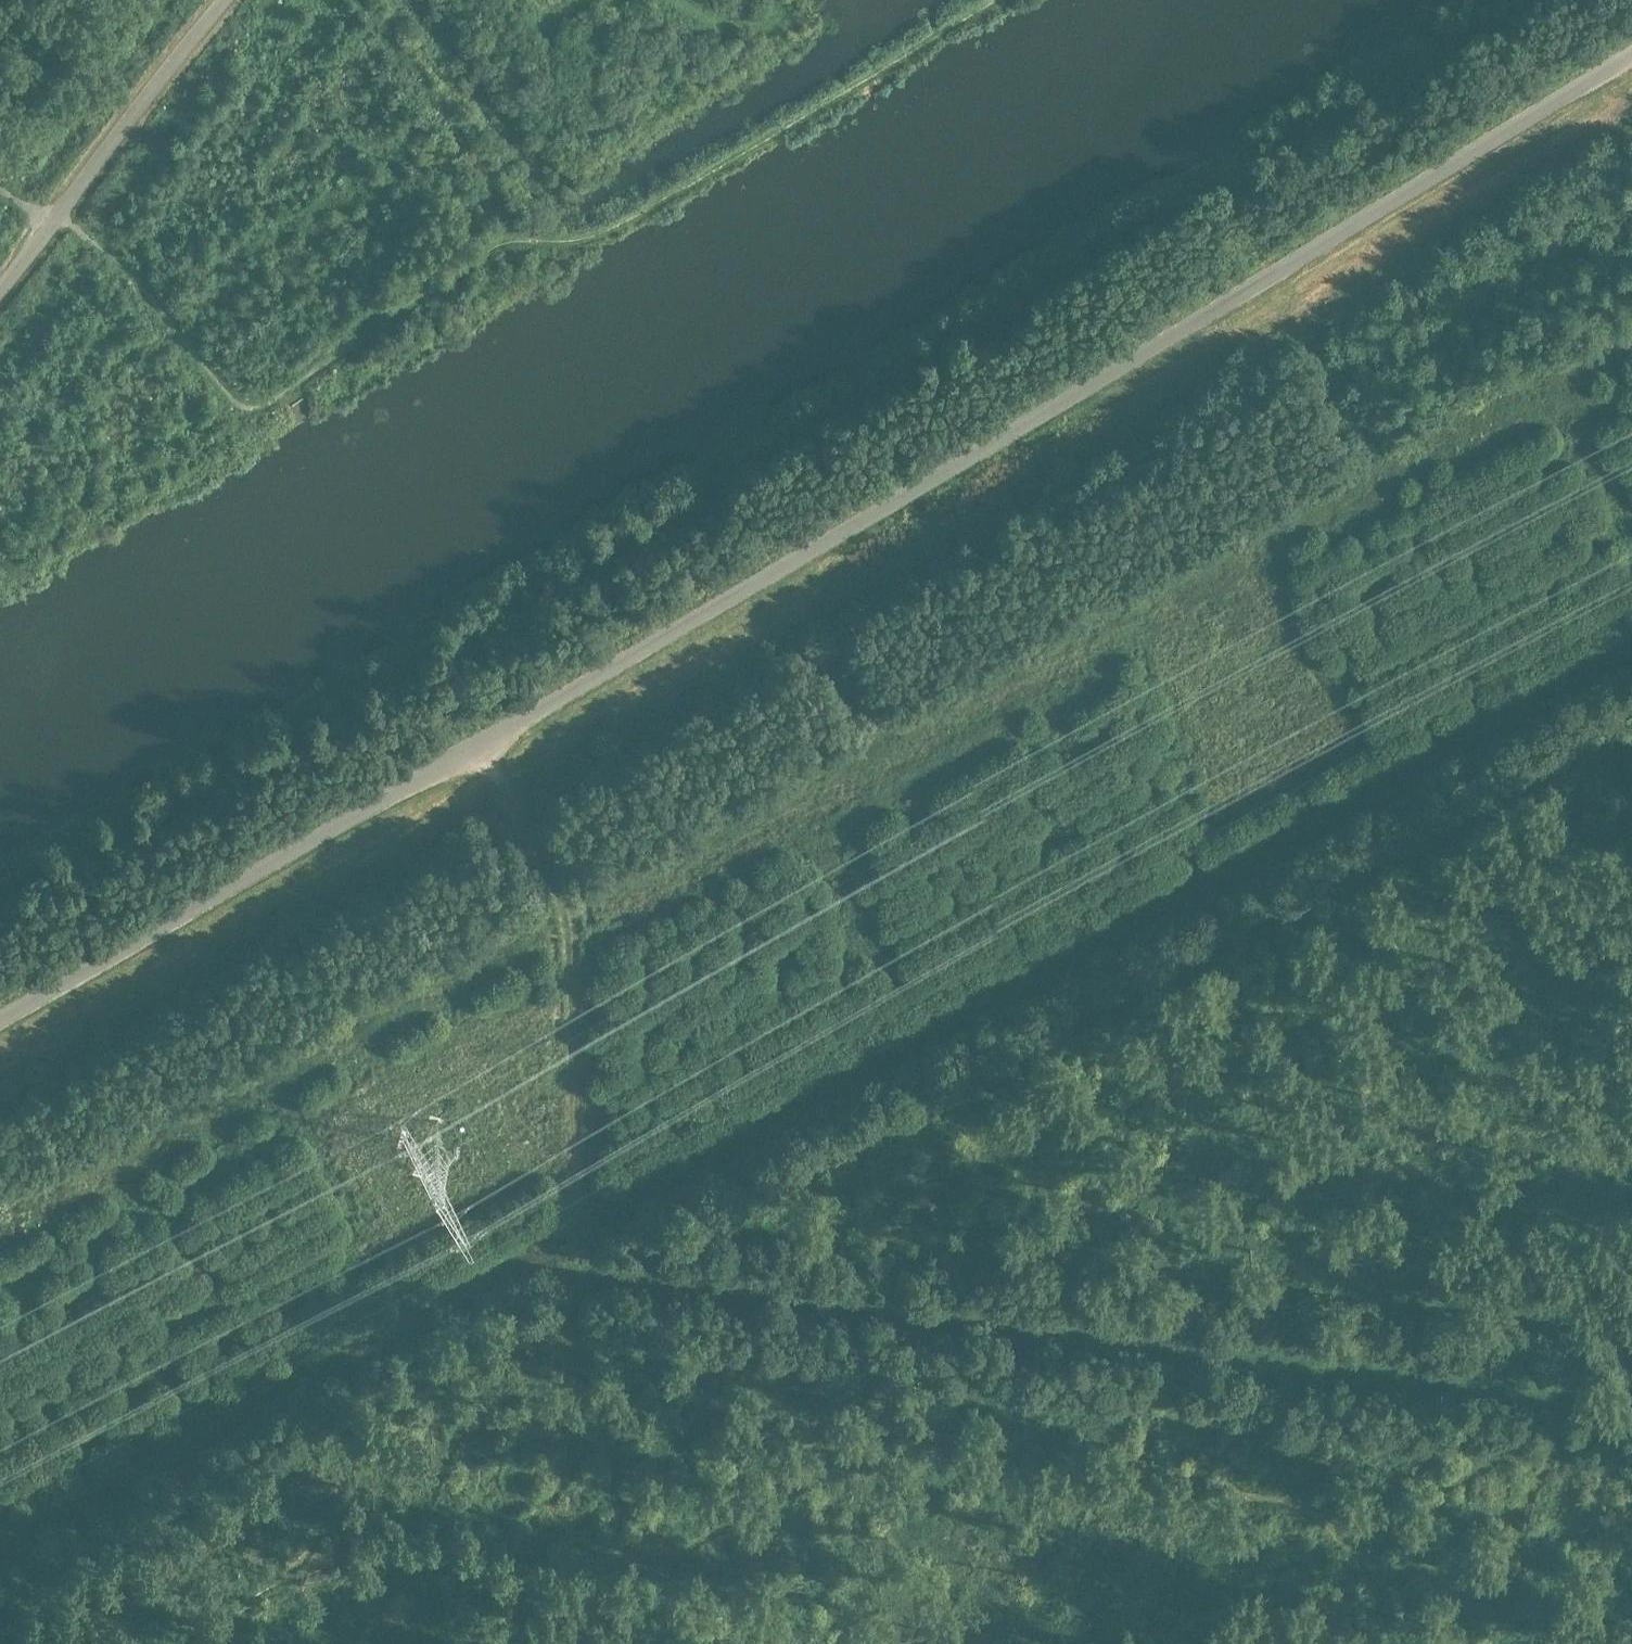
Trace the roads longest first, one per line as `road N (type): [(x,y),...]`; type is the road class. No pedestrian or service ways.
road 1 (tertiary): [(0,1019),(1107,376),(1631,54)]
road 2 (unclassified): [(0,279),(225,0)]

